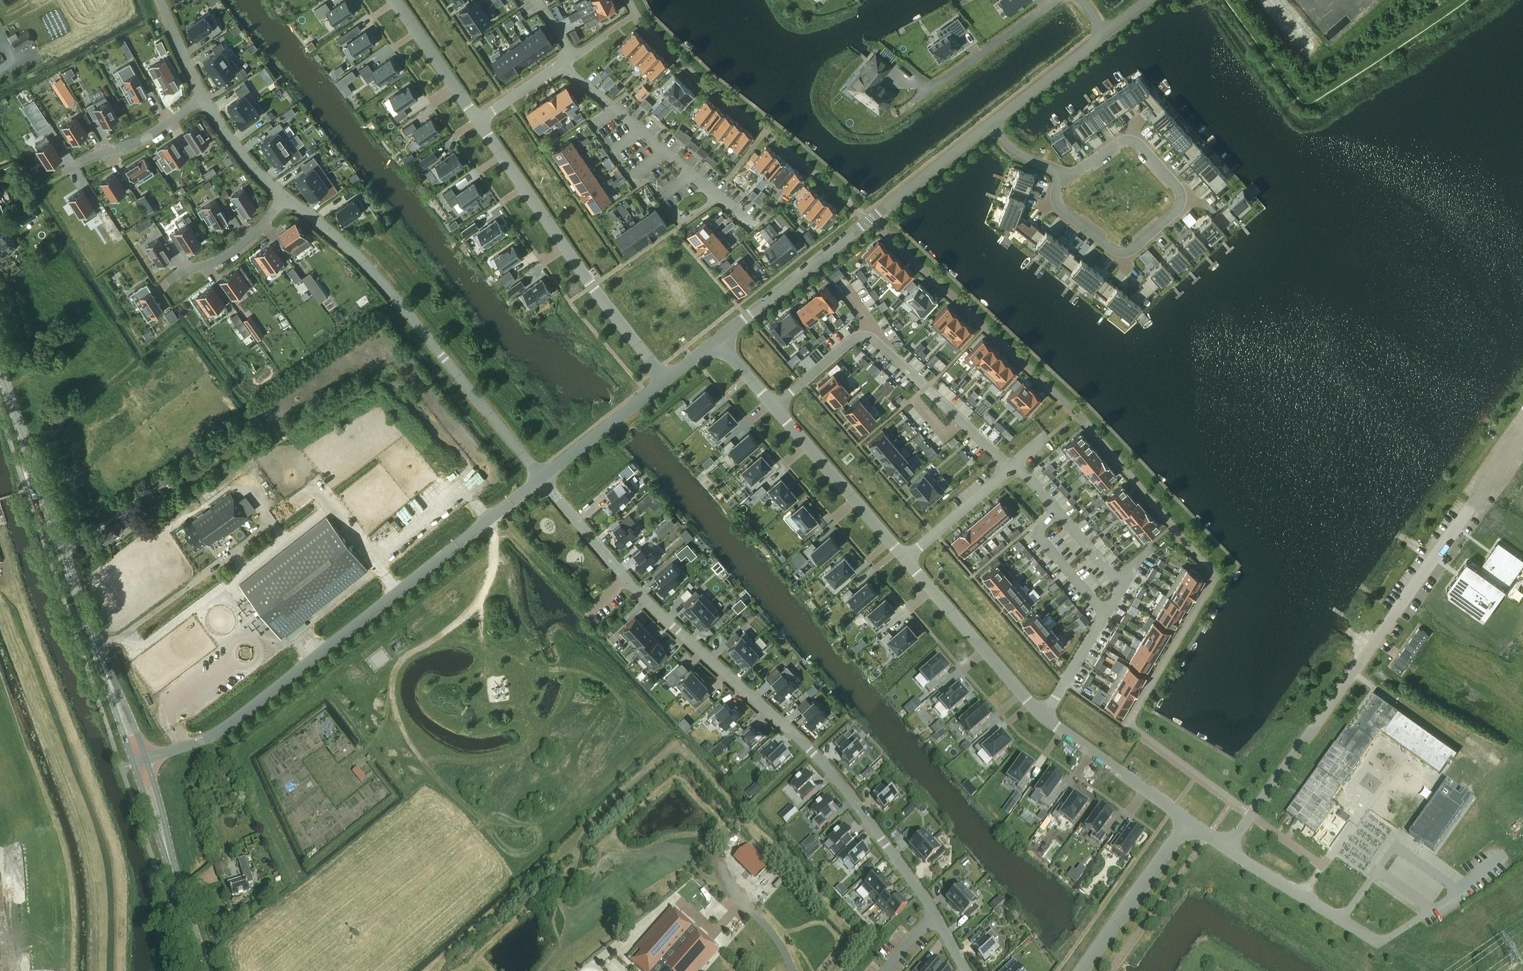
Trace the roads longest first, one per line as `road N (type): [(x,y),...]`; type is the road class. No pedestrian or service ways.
road 1 (residential): [(934,914),(838,781),(663,617),(541,477)]
road 2 (unclassified): [(140,761),(217,734),(502,507)]
road 3 (secondary): [(140,761),(0,369)]
road 4 (residential): [(1188,822),(1026,699),(905,560)]
road 5 (residential): [(541,477),(377,276),(286,198)]
road 6 (residential): [(719,337),(990,123)]
road 7 (residential): [(1068,176),(1124,140),(1138,143),(1180,192),(1180,204),(1131,251),(1116,252),(1058,204),(1057,190)]
road 8 (residential): [(667,378),(478,119)]
road 9 (residential): [(1227,848),(1397,610)]
road 10 (residential): [(905,560),(719,337)]
road 11 (secondary): [(208,970),(140,761)]
road 12 (residential): [(1056,0),(899,112)]
road 13 (residential): [(1050,436),(905,560)]
road 14 (unclassified): [(1081,970),(1188,822)]
road 15 (residential): [(541,477),(667,378)]
road 16 (residential): [(203,97),(149,135),(65,170)]
road 17 (residential): [(478,119),(606,34)]
road 18 (residential): [(286,198),(232,252),(165,283)]
road 19 (residential): [(990,123),(1105,33)]
road 20 (residential): [(478,119),(396,0)]
road 21 (residential): [(1343,920),(1227,848)]
road 22 (residential): [(286,198),(251,166),(203,97)]

